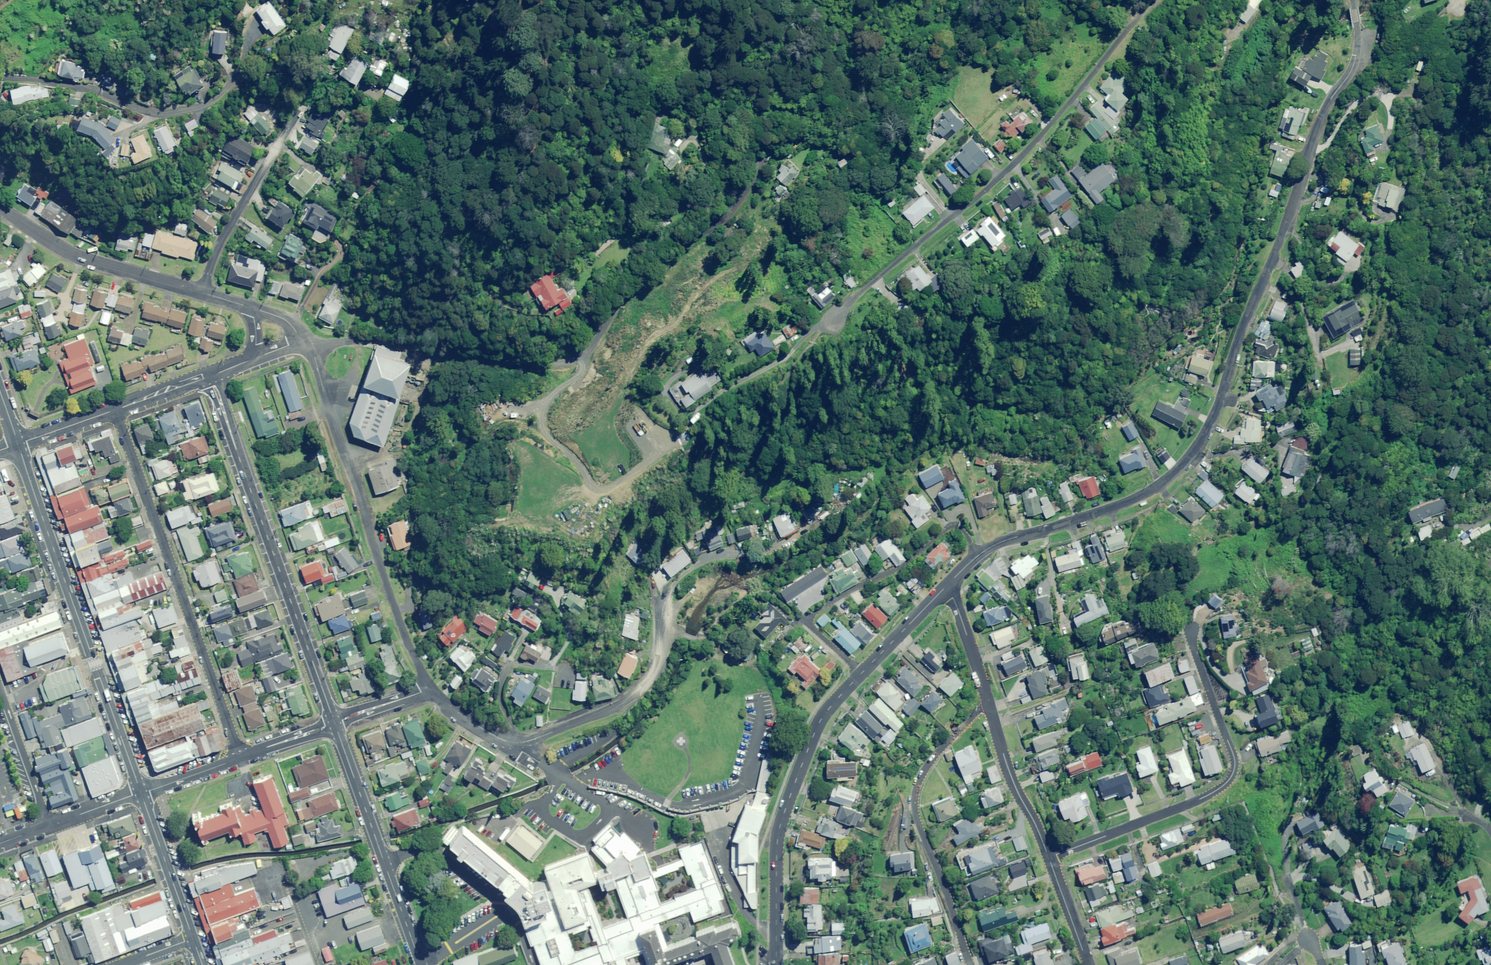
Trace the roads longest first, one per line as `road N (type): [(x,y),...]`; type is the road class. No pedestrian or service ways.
road 1 (residential): [(979,555),(1143,496),(1197,446),(1275,258),(1315,132),(1353,68),(1353,0)]
road 2 (residential): [(774,180),(662,275),(614,340),(581,360),(358,340),(305,344)]
road 3 (track): [(822,315),(756,407),(721,436),(633,479),(437,350)]
road 4 (residential): [(1156,0),(1003,165),(822,315)]
road 5 (residential): [(335,724),(211,376)]
road 6 (secondary): [(142,792),(18,444)]
road 7 (unclassified): [(240,756),(115,410)]
road 8 (residential): [(430,687),(305,344)]
road 9 (residential): [(1192,631),(1234,759),(1227,783),(1048,858)]
road 10 (residential): [(776,964),(780,828),(814,733),(861,674)]
road 11 (residential): [(989,704),(927,767),(915,798),(971,964)]
road 12 (residential): [(861,674),(810,626),(815,611),(908,562),(952,525),(979,555)]
road 13 (residential): [(422,964),(335,724)]
road 14 (residential): [(0,76),(102,91),(151,112),(197,107),(236,78)]
road 15 (residential): [(662,598),(660,656),(646,686),(619,706),(519,743)]
road 16 (residential): [(0,208),(92,261),(202,291)]
road 17 (residential): [(293,119),(202,291)]
road 18 (residential): [(989,704),(1048,858)]
road 19 (secondary): [(192,939),(142,792)]
road 20 (residential): [(382,101),(318,67),(236,78)]
road 21 (residential): [(50,826),(0,687)]
road 22 (residential): [(519,743),(501,687),(528,628)]
road 23 (residential): [(945,589),(989,704)]

